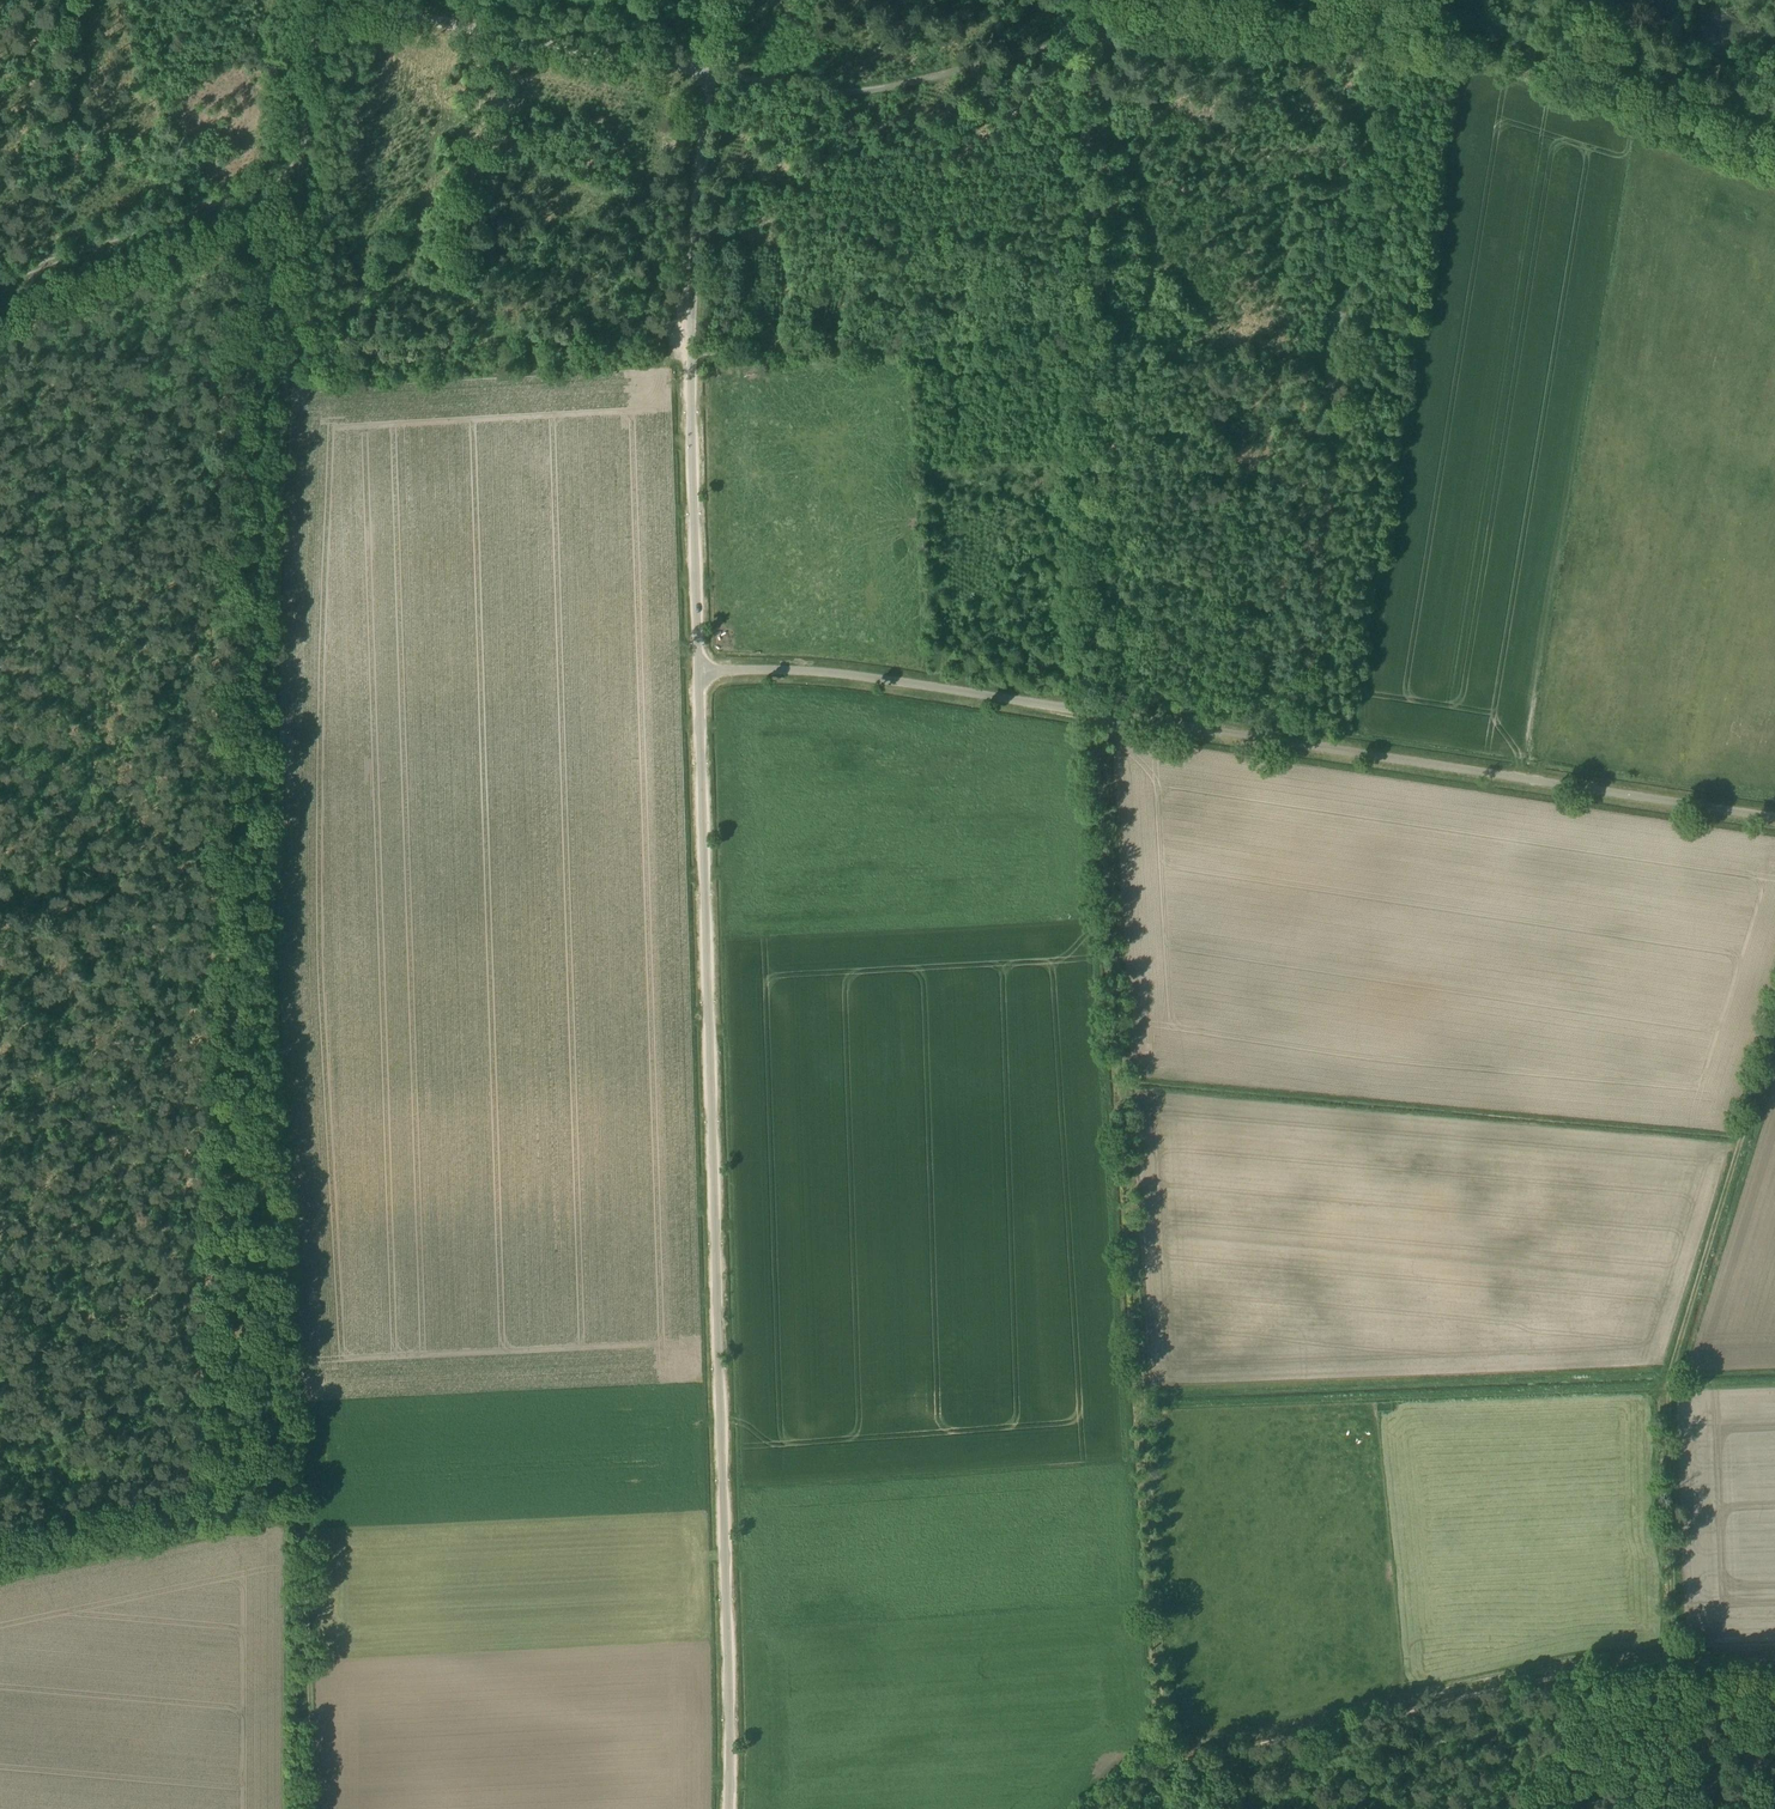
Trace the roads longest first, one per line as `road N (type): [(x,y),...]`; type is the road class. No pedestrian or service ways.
road 1 (track): [(1162,1754),(1098,696),(1092,43)]
road 2 (track): [(299,1808),(296,1512),(302,1484),(278,1104),(274,761),(290,349)]
road 3 (track): [(186,1491),(199,1477),(226,199)]
road 4 (unclassified): [(728,1808),(699,672)]
road 5 (unclassified): [(699,672),(843,674),(1774,817)]
road 6 (track): [(1671,1659),(1664,1380),(1774,1027)]
road 7 (track): [(1774,1667),(1579,1672),(1162,1766)]
road 8 (unclassified): [(699,672),(690,331),(710,72)]
road 9 (track): [(1162,1754),(1583,1661),(1671,1659)]
road 10 (track): [(1092,43),(1369,39),(1596,100)]
road 11 (track): [(690,331),(290,349)]
road 12 (track): [(710,72),(853,95),(1092,43)]
road 13 (unclassified): [(710,72),(346,0)]
road 14 (track): [(82,0),(61,257)]
road 15 (track): [(0,280),(226,199)]
road 16 (track): [(221,252),(0,332)]
road 17 (track): [(0,930),(211,858)]
road 18 (track): [(0,1576),(207,1534)]
road 19 (track): [(186,1491),(0,1530)]
road 20 (track): [(1596,100),(1774,160)]
road 21 (track): [(290,349),(302,168)]
road 22 (track): [(302,168),(319,0)]

